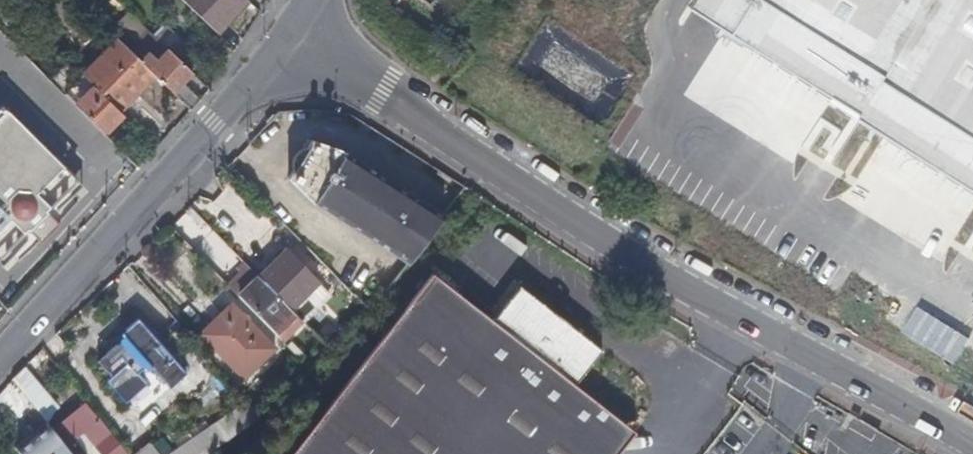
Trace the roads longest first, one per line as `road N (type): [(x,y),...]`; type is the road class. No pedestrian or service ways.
road 1 (residential): [(972,445),(619,250),(290,37)]
road 2 (tertiary): [(0,359),(290,37)]

